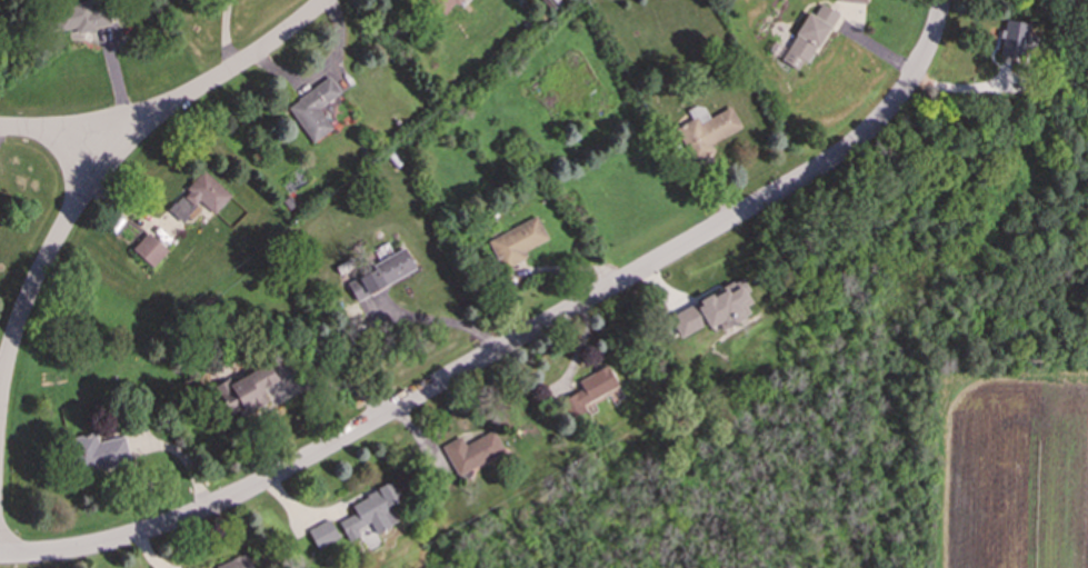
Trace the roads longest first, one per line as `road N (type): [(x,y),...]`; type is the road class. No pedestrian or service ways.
road 1 (residential): [(921,62),(872,129),(820,169),(266,480),(122,539),(0,557)]
road 2 (residential): [(324,0),(209,84),(98,145),(18,321),(0,396)]

